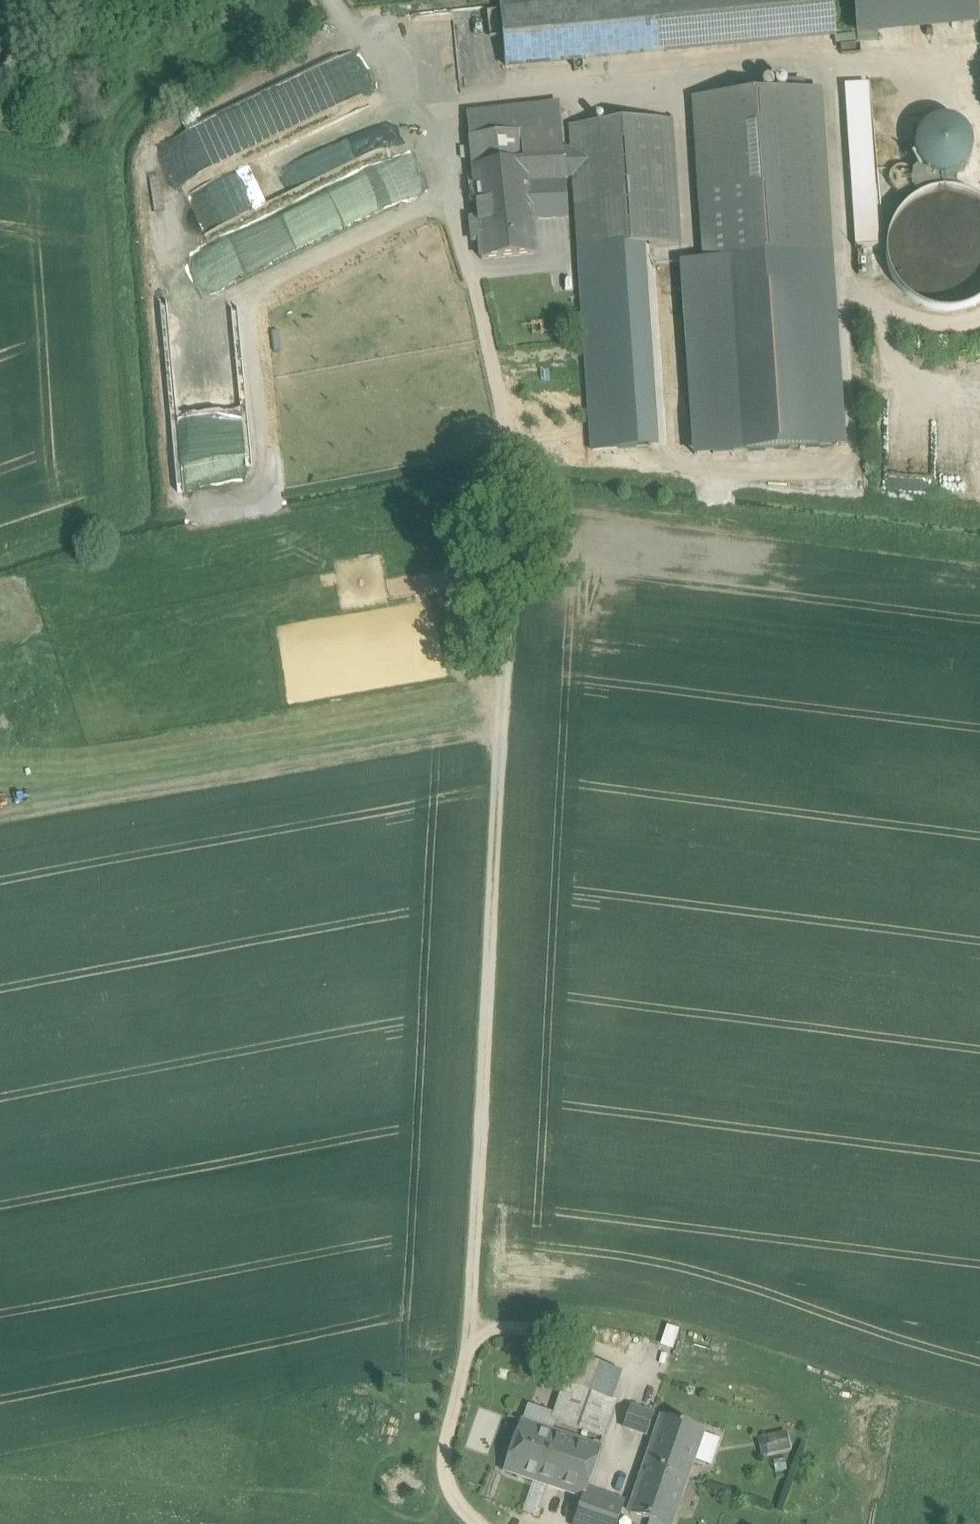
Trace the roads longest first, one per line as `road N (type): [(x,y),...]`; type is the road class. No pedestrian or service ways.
road 1 (track): [(481,1523),(450,1479),(448,1448),(470,1342),(509,471),(498,388),(458,218),(336,0)]
road 2 (track): [(405,123),(495,101),(819,68)]

